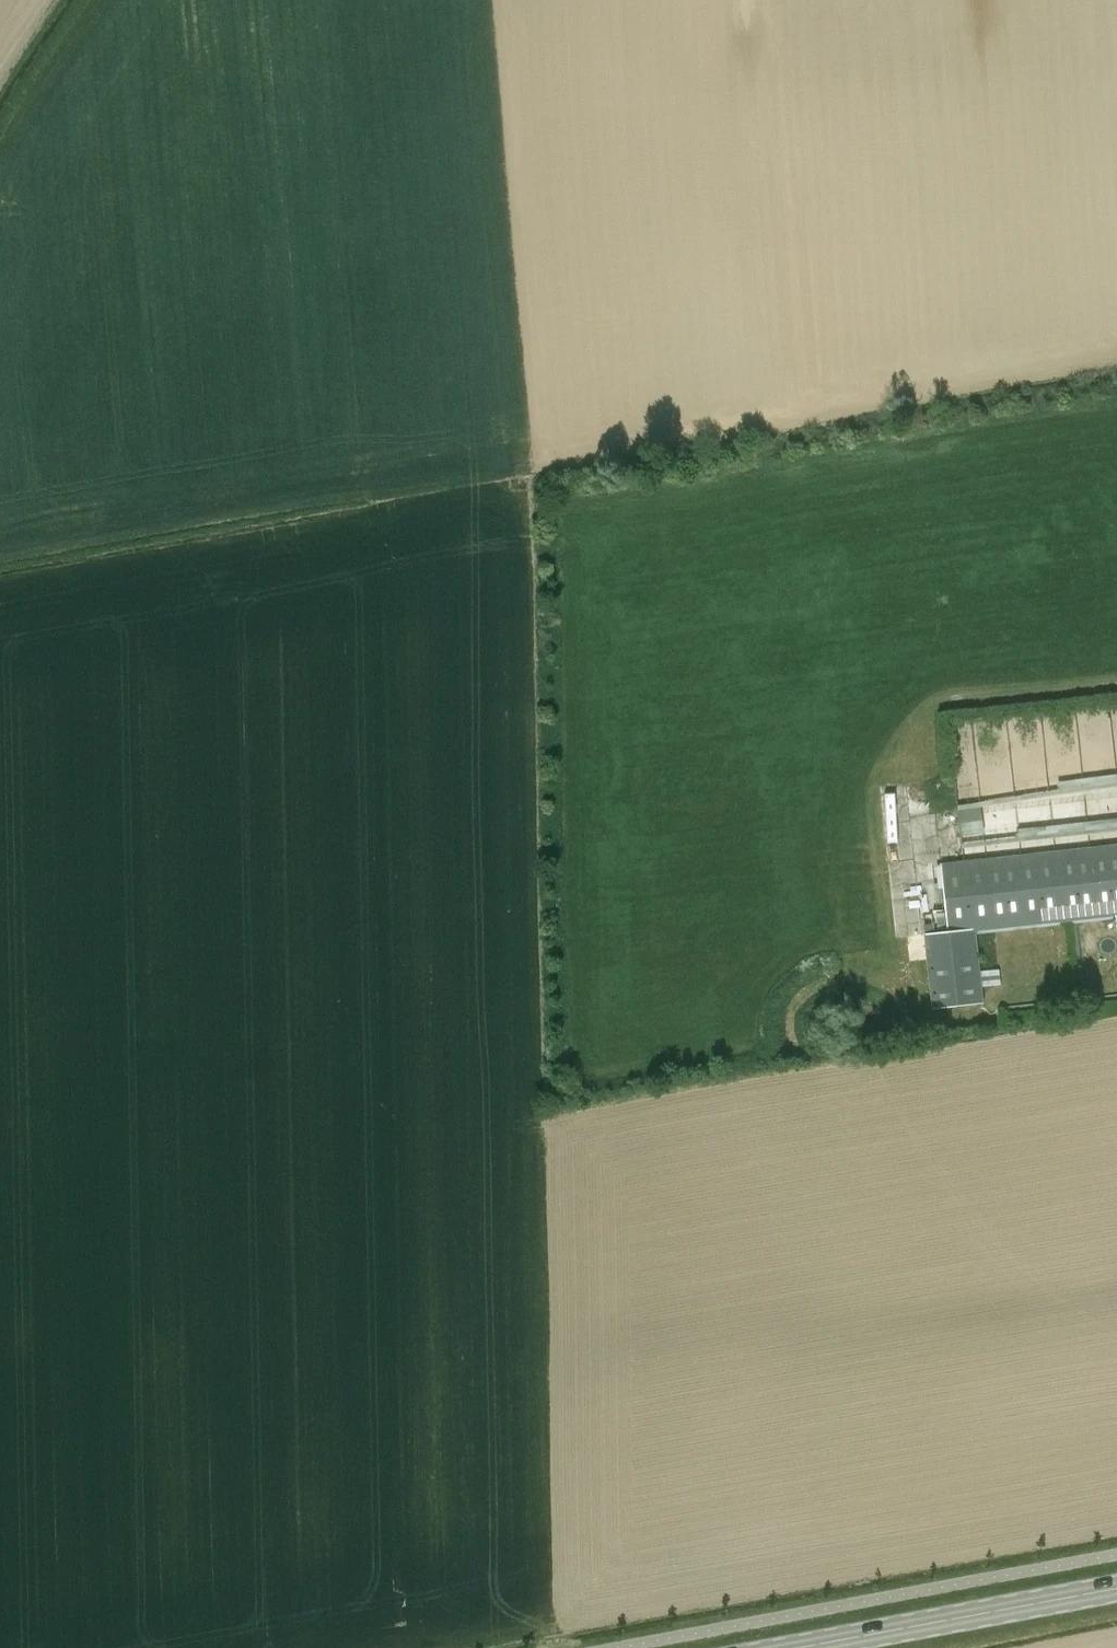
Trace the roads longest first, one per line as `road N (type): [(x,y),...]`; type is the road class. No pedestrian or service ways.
road 1 (secondary): [(805,1647),(1116,1590)]

